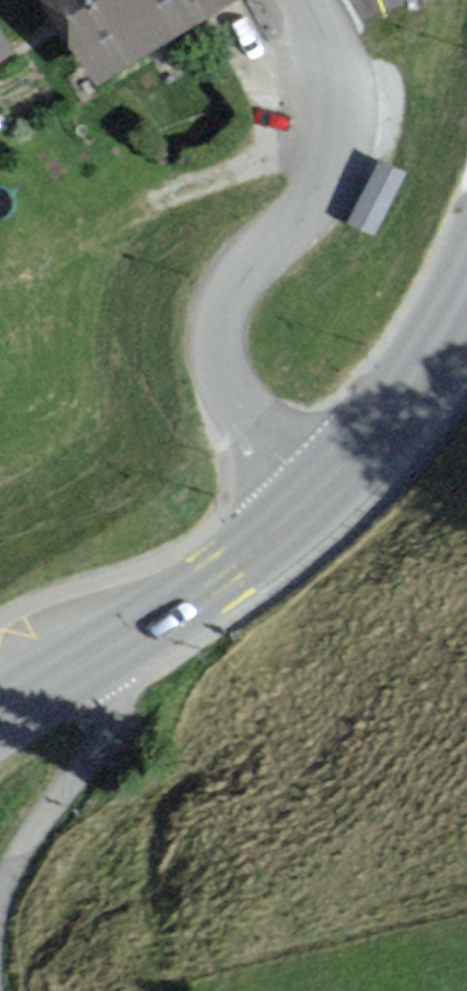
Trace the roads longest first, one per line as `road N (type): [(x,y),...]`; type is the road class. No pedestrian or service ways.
road 1 (residential): [(323,501),(260,451),(217,364),(213,304),(240,272),(310,221),(339,162),(330,97),(289,0)]
road 2 (secondary): [(323,501),(74,681)]
road 3 (residential): [(0,943),(26,839),(75,776),(74,681)]
road 4 (secondary): [(466,305),(413,399),(323,501)]

